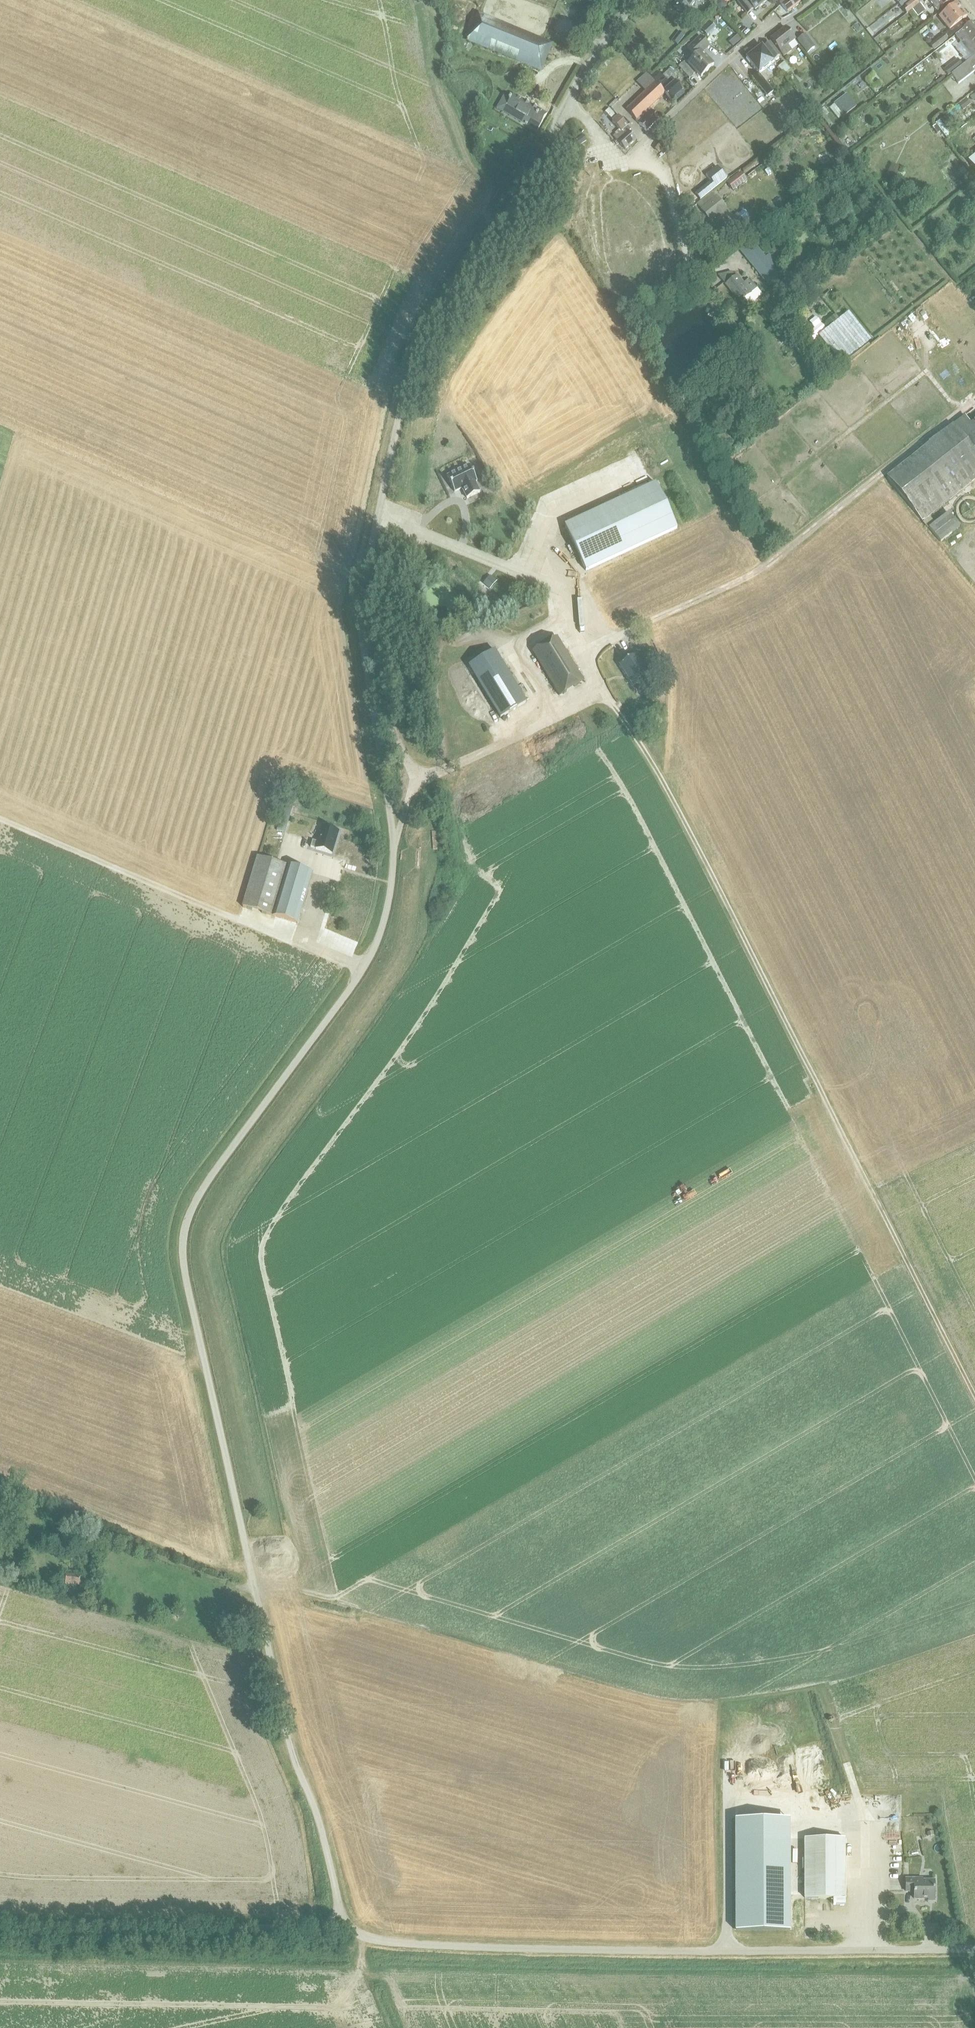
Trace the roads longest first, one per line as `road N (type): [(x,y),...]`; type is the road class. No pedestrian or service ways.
road 1 (unclassified): [(338,1929),(322,1832),(282,1711),(183,1240),(206,1185),(364,968),(385,919),(395,844)]
road 2 (track): [(585,653),(685,821),(974,1399)]
road 3 (unclassified): [(374,711),(363,588),(413,363),(590,64),(638,0)]
road 4 (unclassified): [(974,1949),(477,1947),(393,1942),(338,1929)]
road 5 (residential): [(974,400),(756,572),(585,653)]
road 6 (unclassified): [(0,1924),(338,1929)]
road 7 (track): [(0,819),(236,919)]
road 8 (residential): [(816,0),(742,49),(628,157)]
road 9 (unclassified): [(395,844),(420,775),(374,711)]
road 10 (unclassified): [(395,844),(374,711)]

